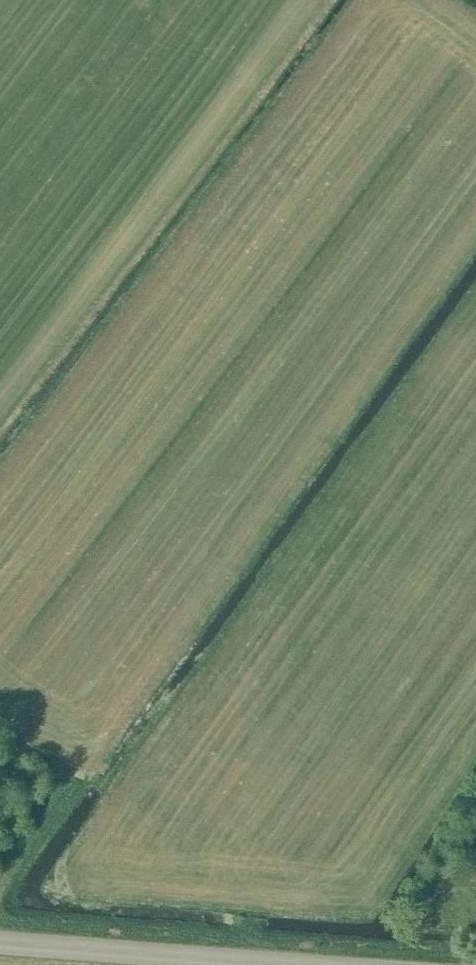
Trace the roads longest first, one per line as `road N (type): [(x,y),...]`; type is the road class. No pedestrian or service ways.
road 1 (secondary): [(285,964),(0,943)]

